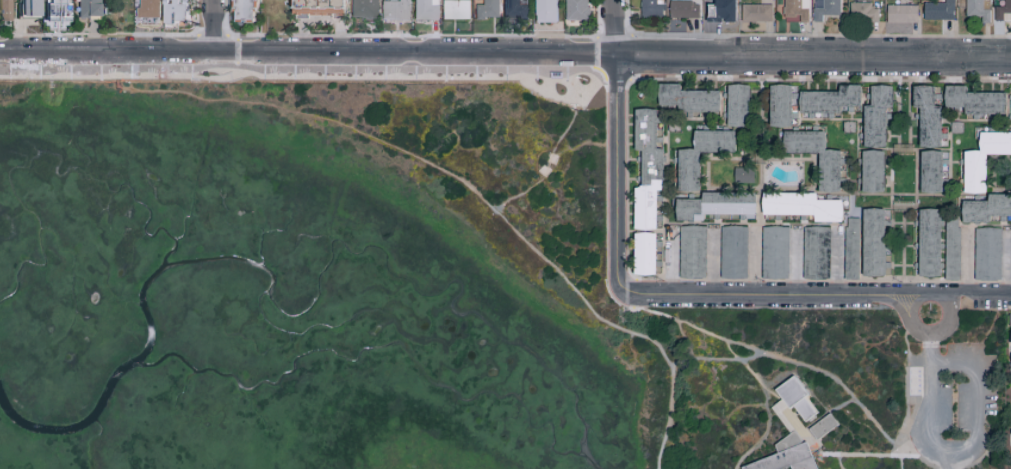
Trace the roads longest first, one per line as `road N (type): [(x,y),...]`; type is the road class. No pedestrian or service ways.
road 1 (secondary): [(0,56),(617,58)]
road 2 (secondary): [(617,58),(1010,57)]
road 3 (residential): [(617,291),(887,294)]
road 4 (residential): [(617,58),(617,291)]

